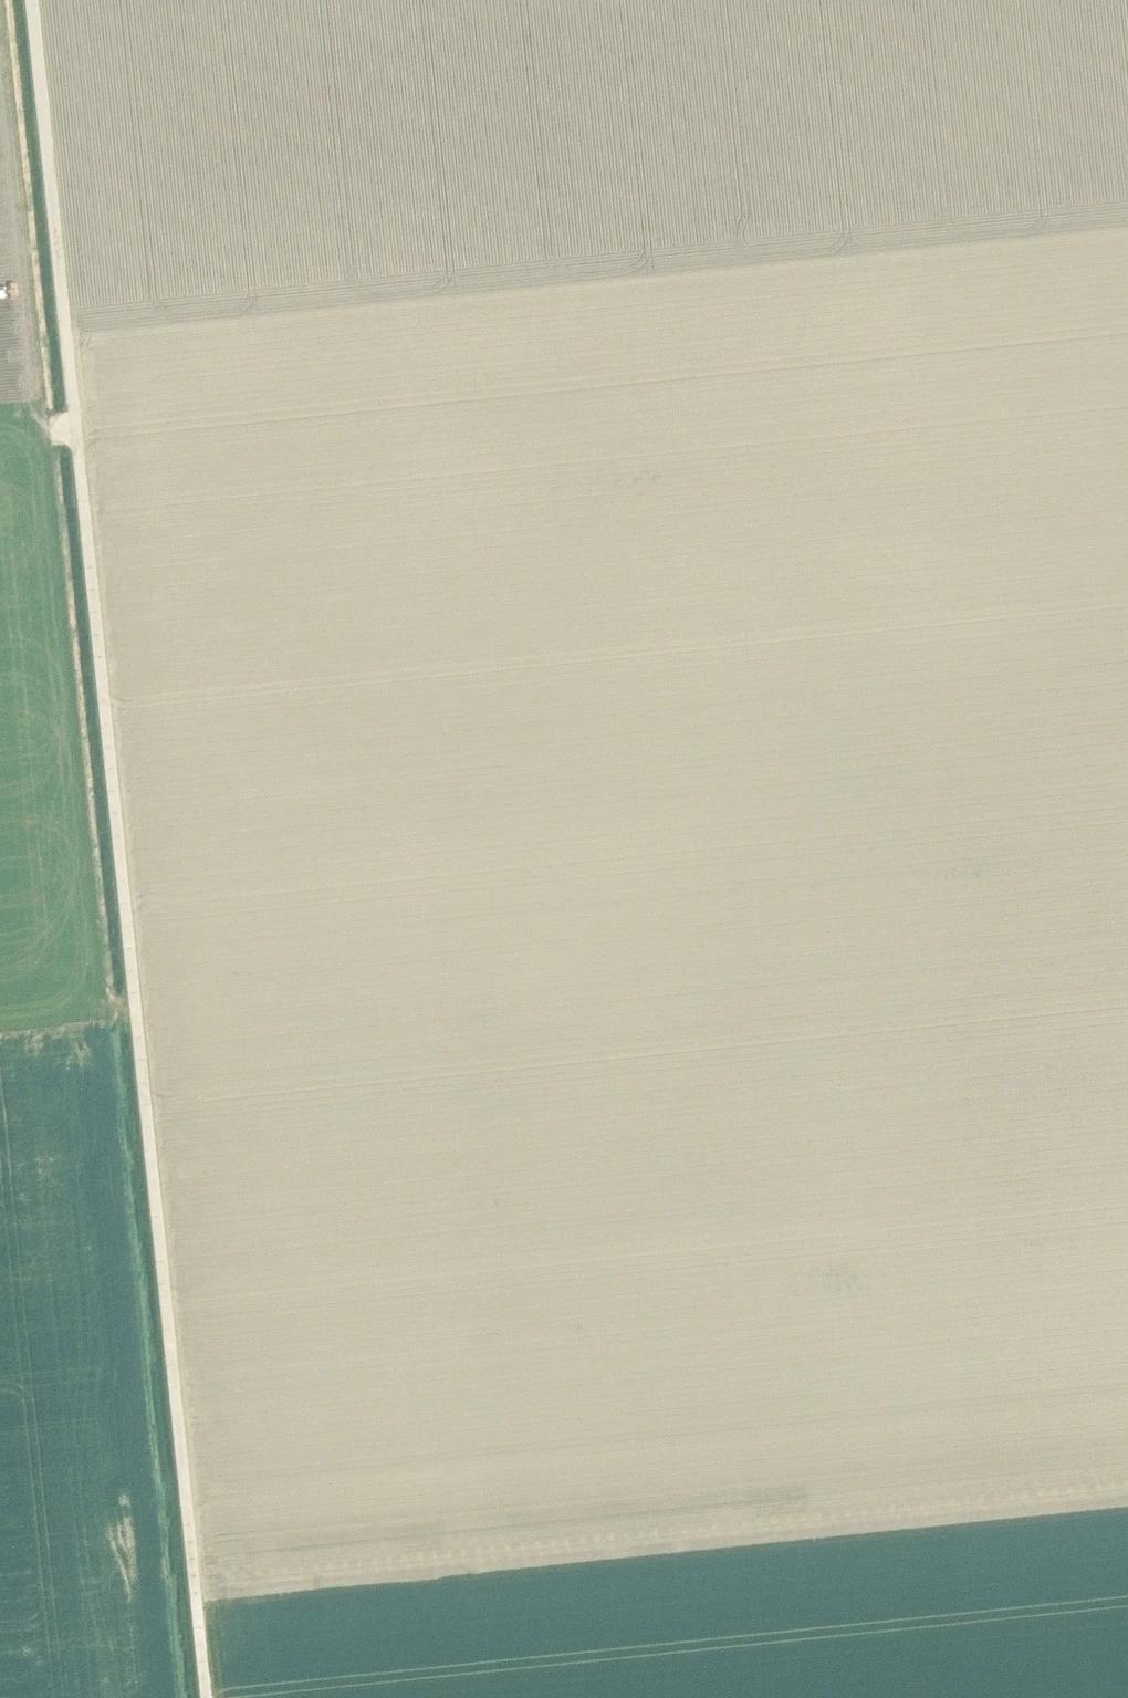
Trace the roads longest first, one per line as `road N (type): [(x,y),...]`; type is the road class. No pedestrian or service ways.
road 1 (track): [(31,0),(208,1697)]

